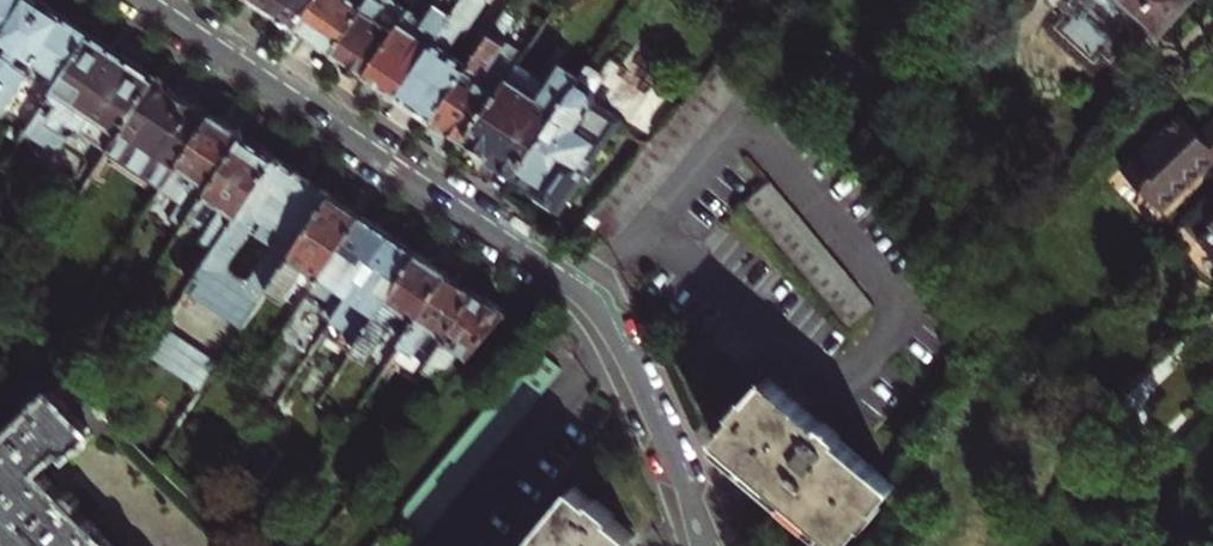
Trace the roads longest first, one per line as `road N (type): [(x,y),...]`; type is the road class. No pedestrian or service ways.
road 1 (residential): [(144,0),(590,305),(616,341),(705,545)]

